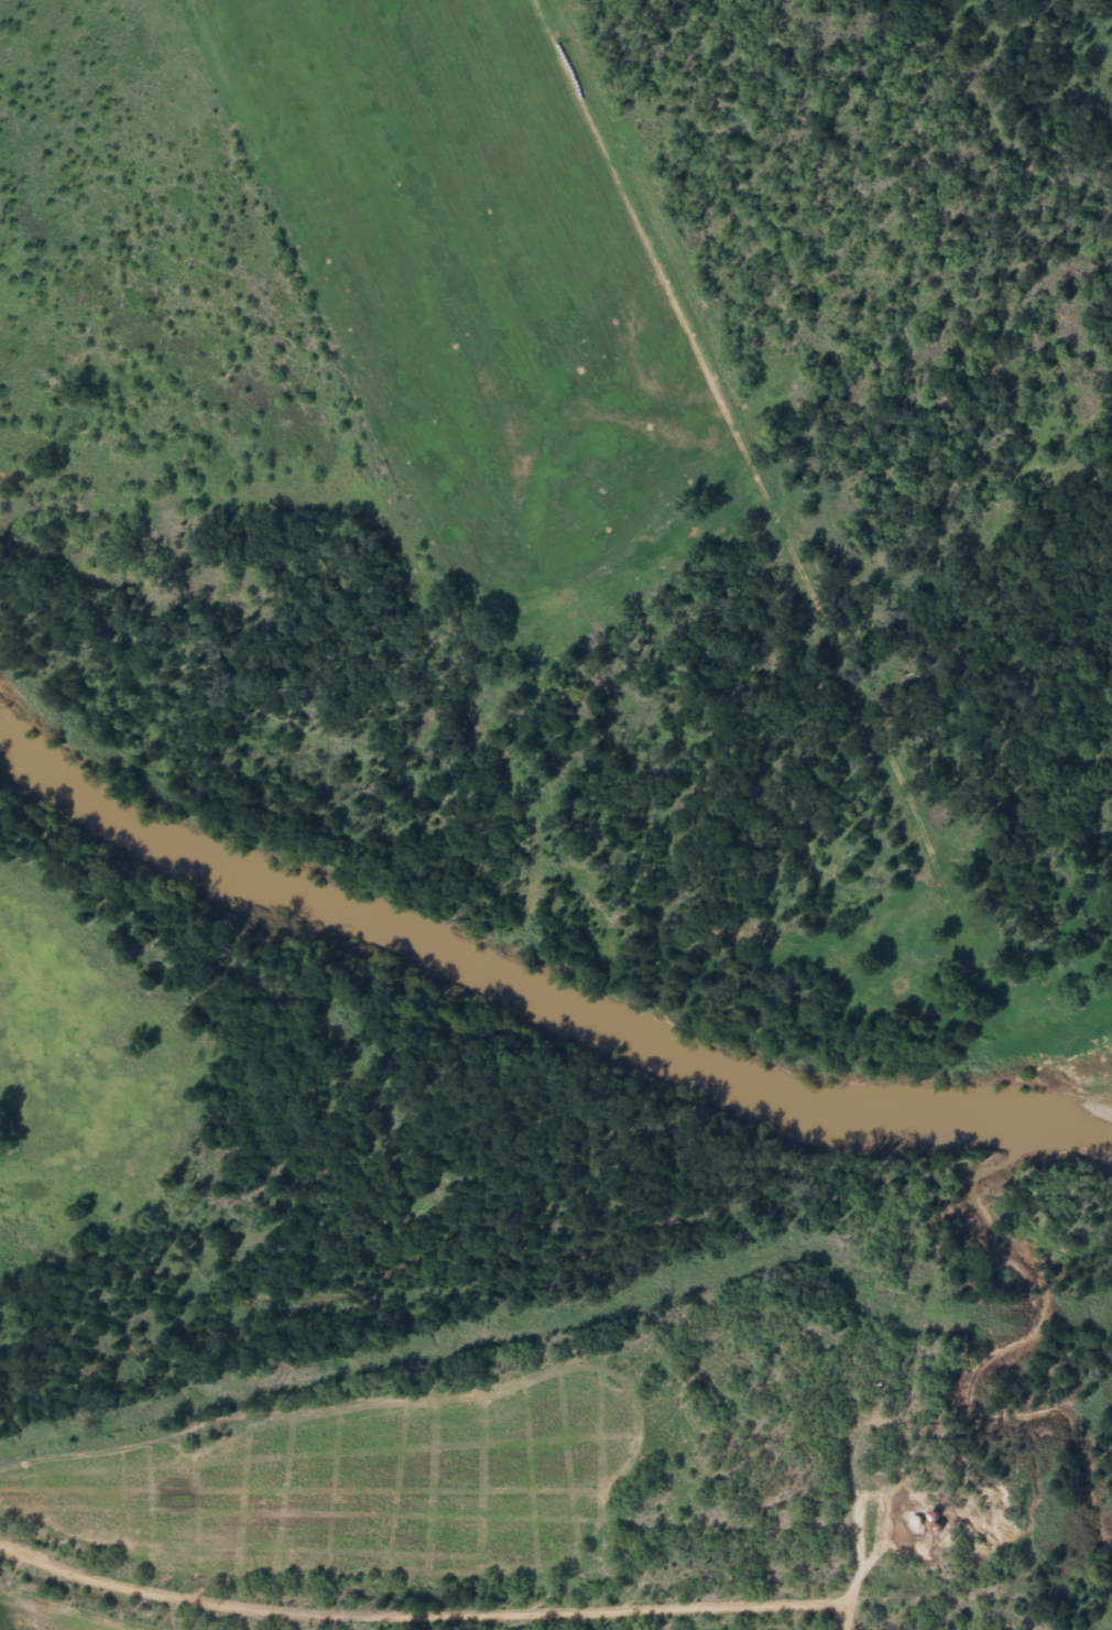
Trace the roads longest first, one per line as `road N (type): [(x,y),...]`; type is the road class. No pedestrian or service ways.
road 1 (residential): [(0,1494),(111,1449),(468,1399),(786,1332),(875,1404),(874,1620)]

